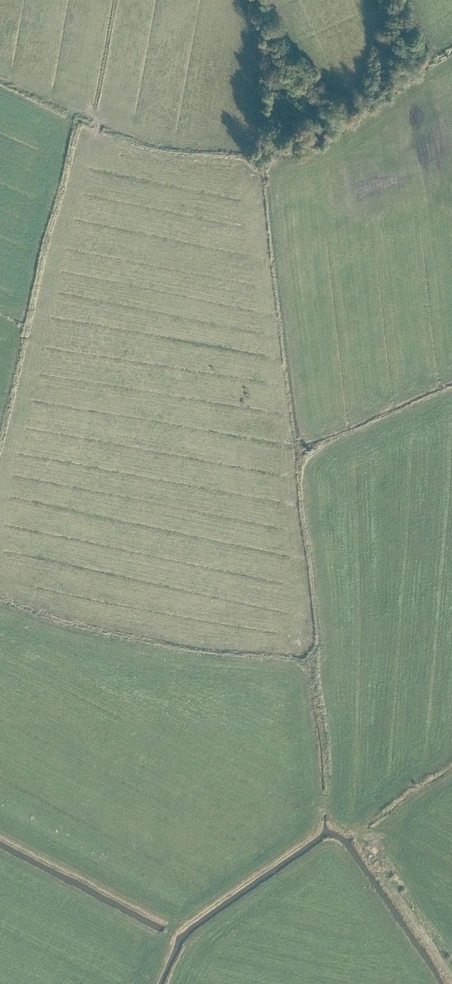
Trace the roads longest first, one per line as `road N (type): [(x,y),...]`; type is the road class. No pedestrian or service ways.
road 1 (track): [(451,764),(426,791),(392,809),(379,832),(396,887),(430,918)]

